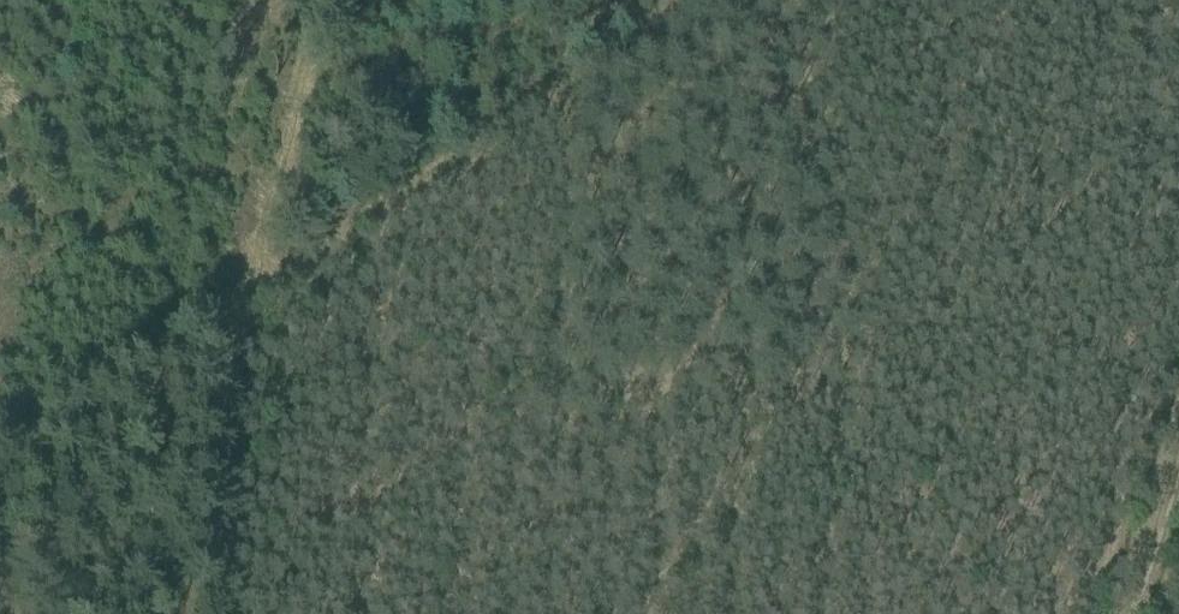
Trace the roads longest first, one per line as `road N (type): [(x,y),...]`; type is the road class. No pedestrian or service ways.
road 1 (track): [(310,0),(227,308),(0,448)]
road 2 (track): [(1178,410),(1113,613)]

